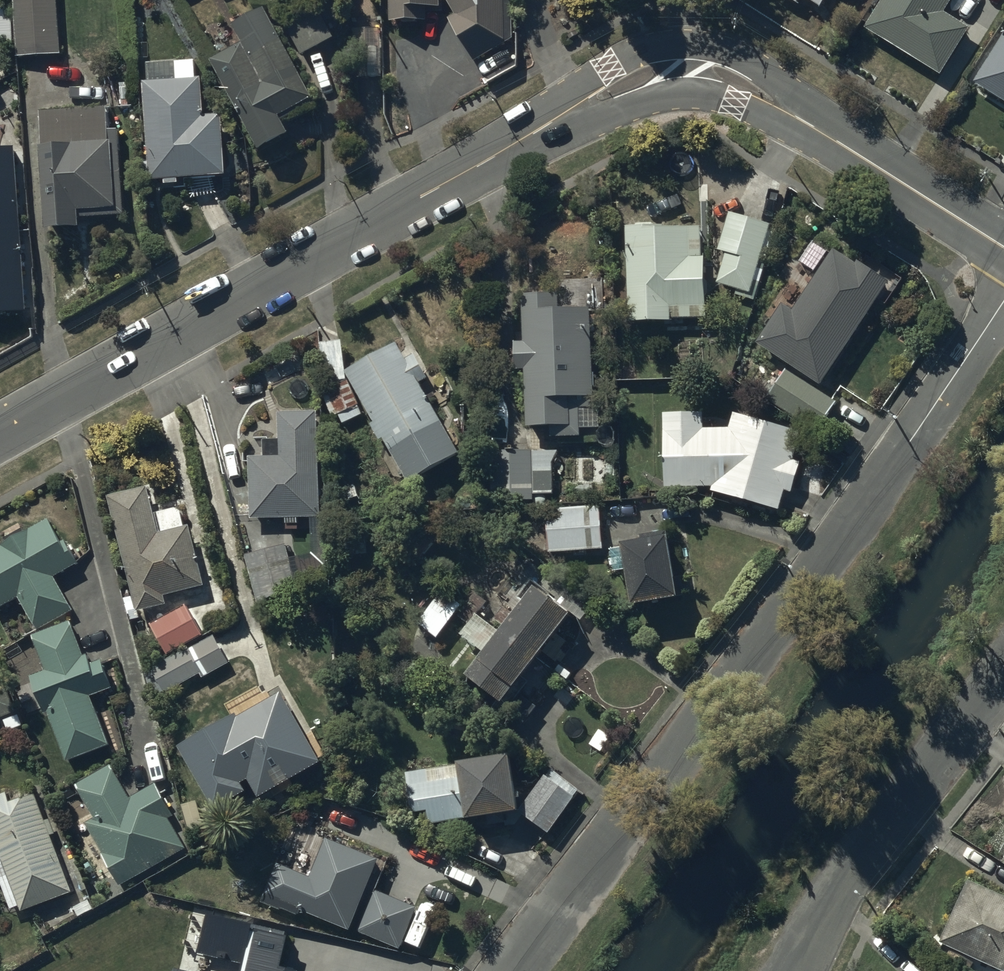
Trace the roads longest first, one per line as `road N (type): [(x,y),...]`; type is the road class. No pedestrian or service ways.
road 1 (residential): [(514,970),(841,550),(1003,299)]
road 2 (residential): [(477,166),(0,434)]
road 3 (residential): [(795,970),(1003,680)]
road 4 (residential): [(477,166),(607,67),(651,48),(687,44)]
road 5 (residential): [(687,44),(758,65),(873,165)]
road 6 (residential): [(685,93),(646,99),(477,166)]
road 7 (residential): [(873,165),(738,103),(685,93)]
road 8 (residential): [(1003,249),(873,165)]

